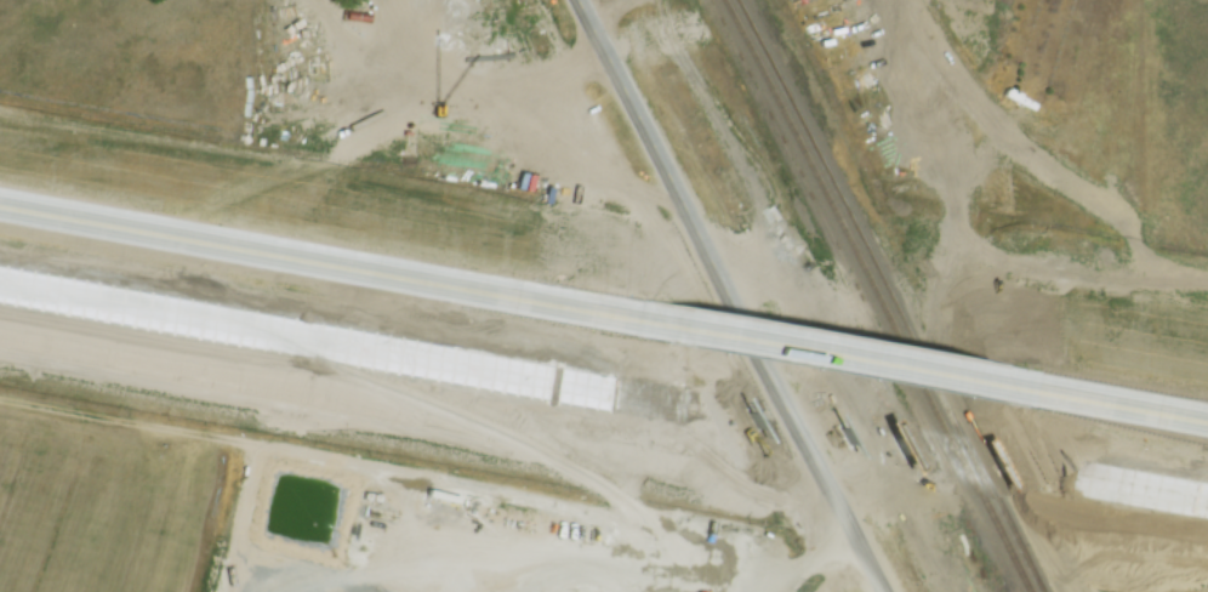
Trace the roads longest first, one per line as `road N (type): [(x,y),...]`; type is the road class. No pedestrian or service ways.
road 1 (motorway): [(0,281),(716,410)]
road 2 (motorway): [(674,328),(0,207)]
road 3 (primary): [(888,591),(582,0)]
road 4 (motorway): [(1025,391),(674,328)]
road 5 (motorway): [(716,410),(1036,467)]
road 6 (motorway): [(1207,424),(1025,391)]
road 7 (motorway): [(1036,467),(1207,498)]

